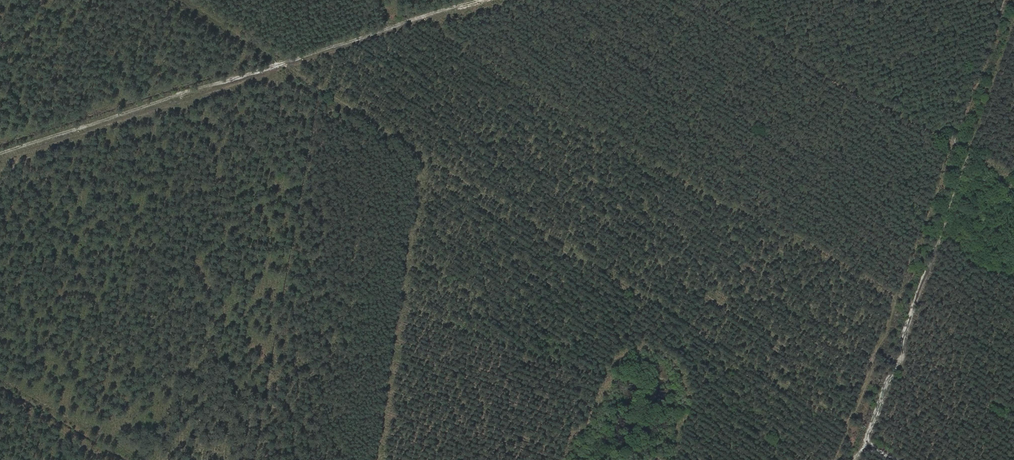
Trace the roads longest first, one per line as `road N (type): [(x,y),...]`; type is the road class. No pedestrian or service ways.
road 1 (track): [(474,0),(0,153)]
road 2 (track): [(689,0),(954,142),(1013,184)]
road 3 (track): [(953,142),(1005,0)]

